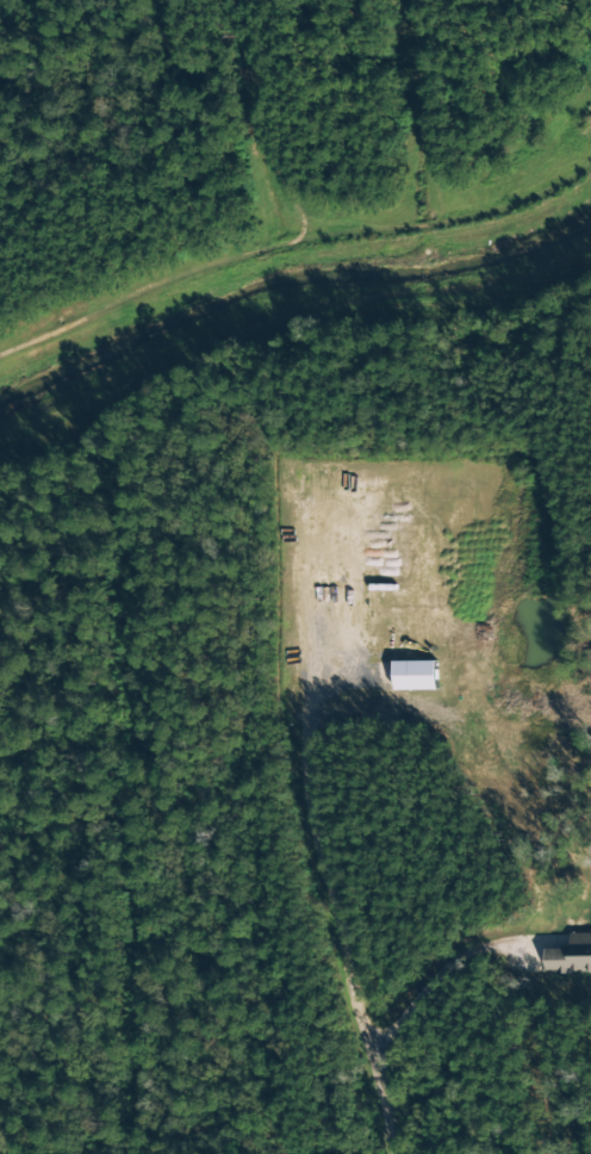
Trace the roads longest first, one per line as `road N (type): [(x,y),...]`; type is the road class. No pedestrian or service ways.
road 1 (residential): [(105,1153),(131,342)]

